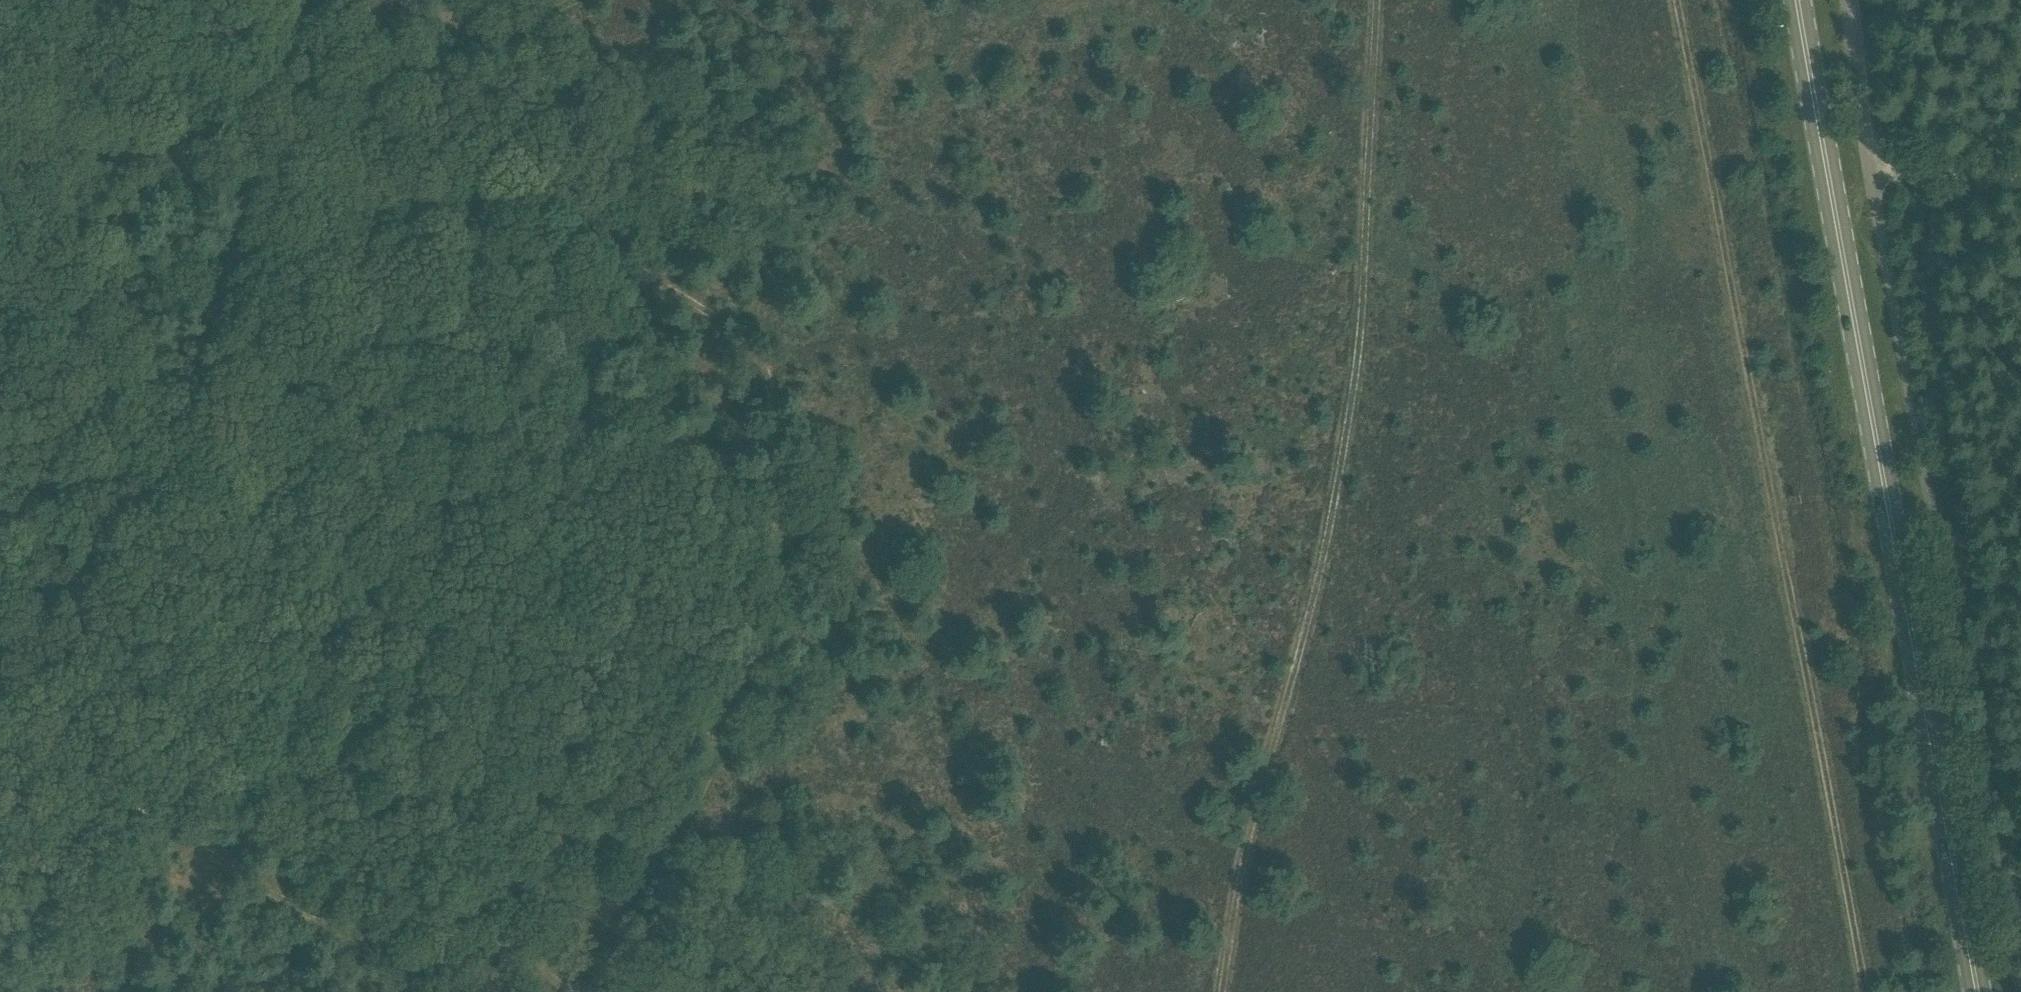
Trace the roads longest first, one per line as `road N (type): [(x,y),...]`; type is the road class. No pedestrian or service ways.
road 1 (primary): [(1978,991),(1799,0)]
road 2 (unclassified): [(1872,164),(1849,0)]
road 3 (track): [(1870,154),(2020,172)]

